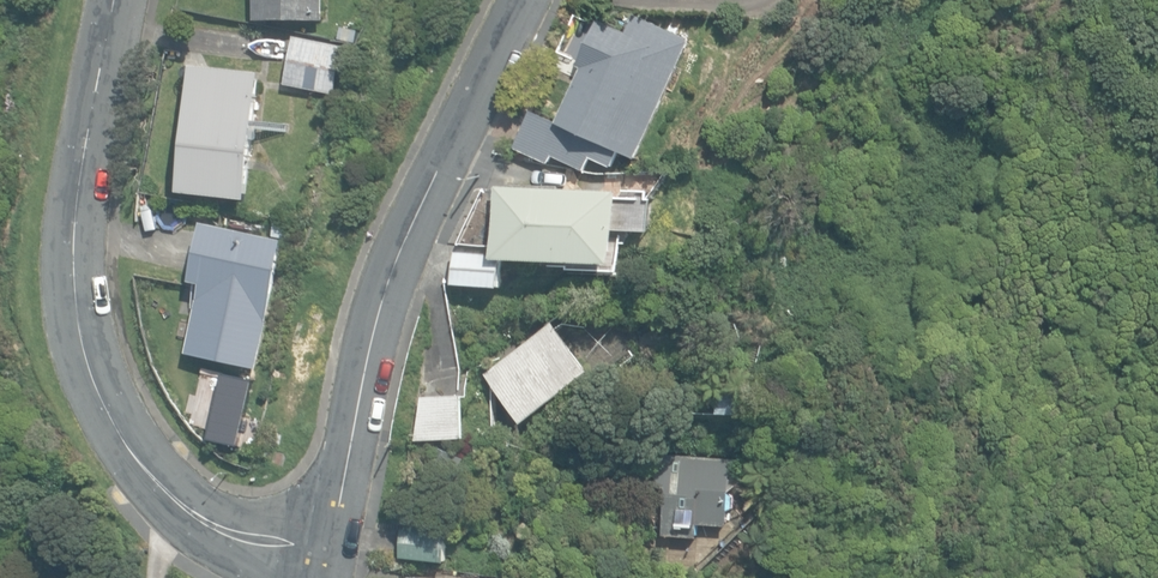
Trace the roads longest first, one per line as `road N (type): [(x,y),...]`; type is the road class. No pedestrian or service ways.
road 1 (tertiary): [(338,557),(226,525),(164,489),(120,435),(88,354),(73,251),(112,0)]
road 2 (tertiary): [(519,0),(364,351),(338,557)]

